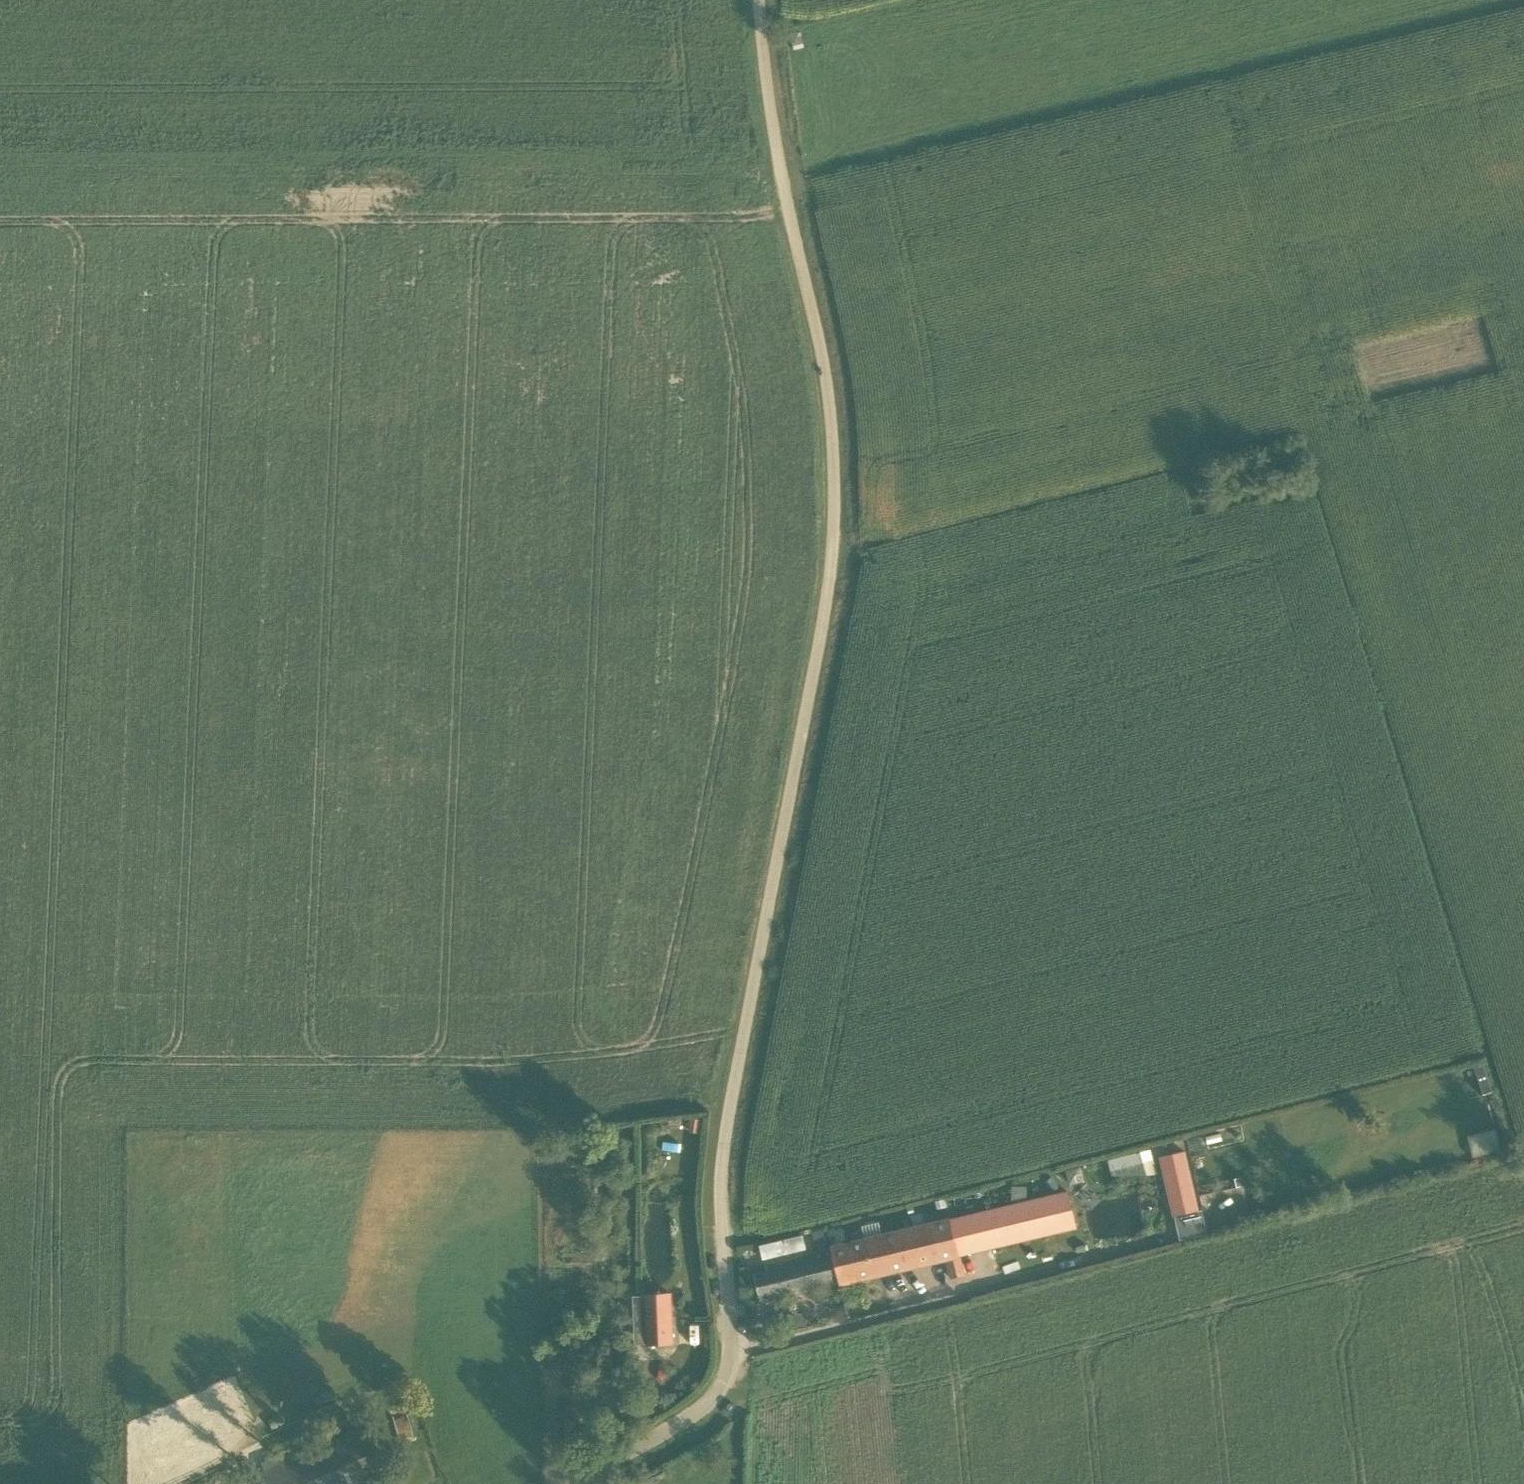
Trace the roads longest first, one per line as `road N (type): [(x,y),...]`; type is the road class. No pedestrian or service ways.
road 1 (unclassified): [(576,1483),(720,1404),(736,1355),(735,1096),(830,562),(833,420),(818,317),(776,157),(762,0)]

